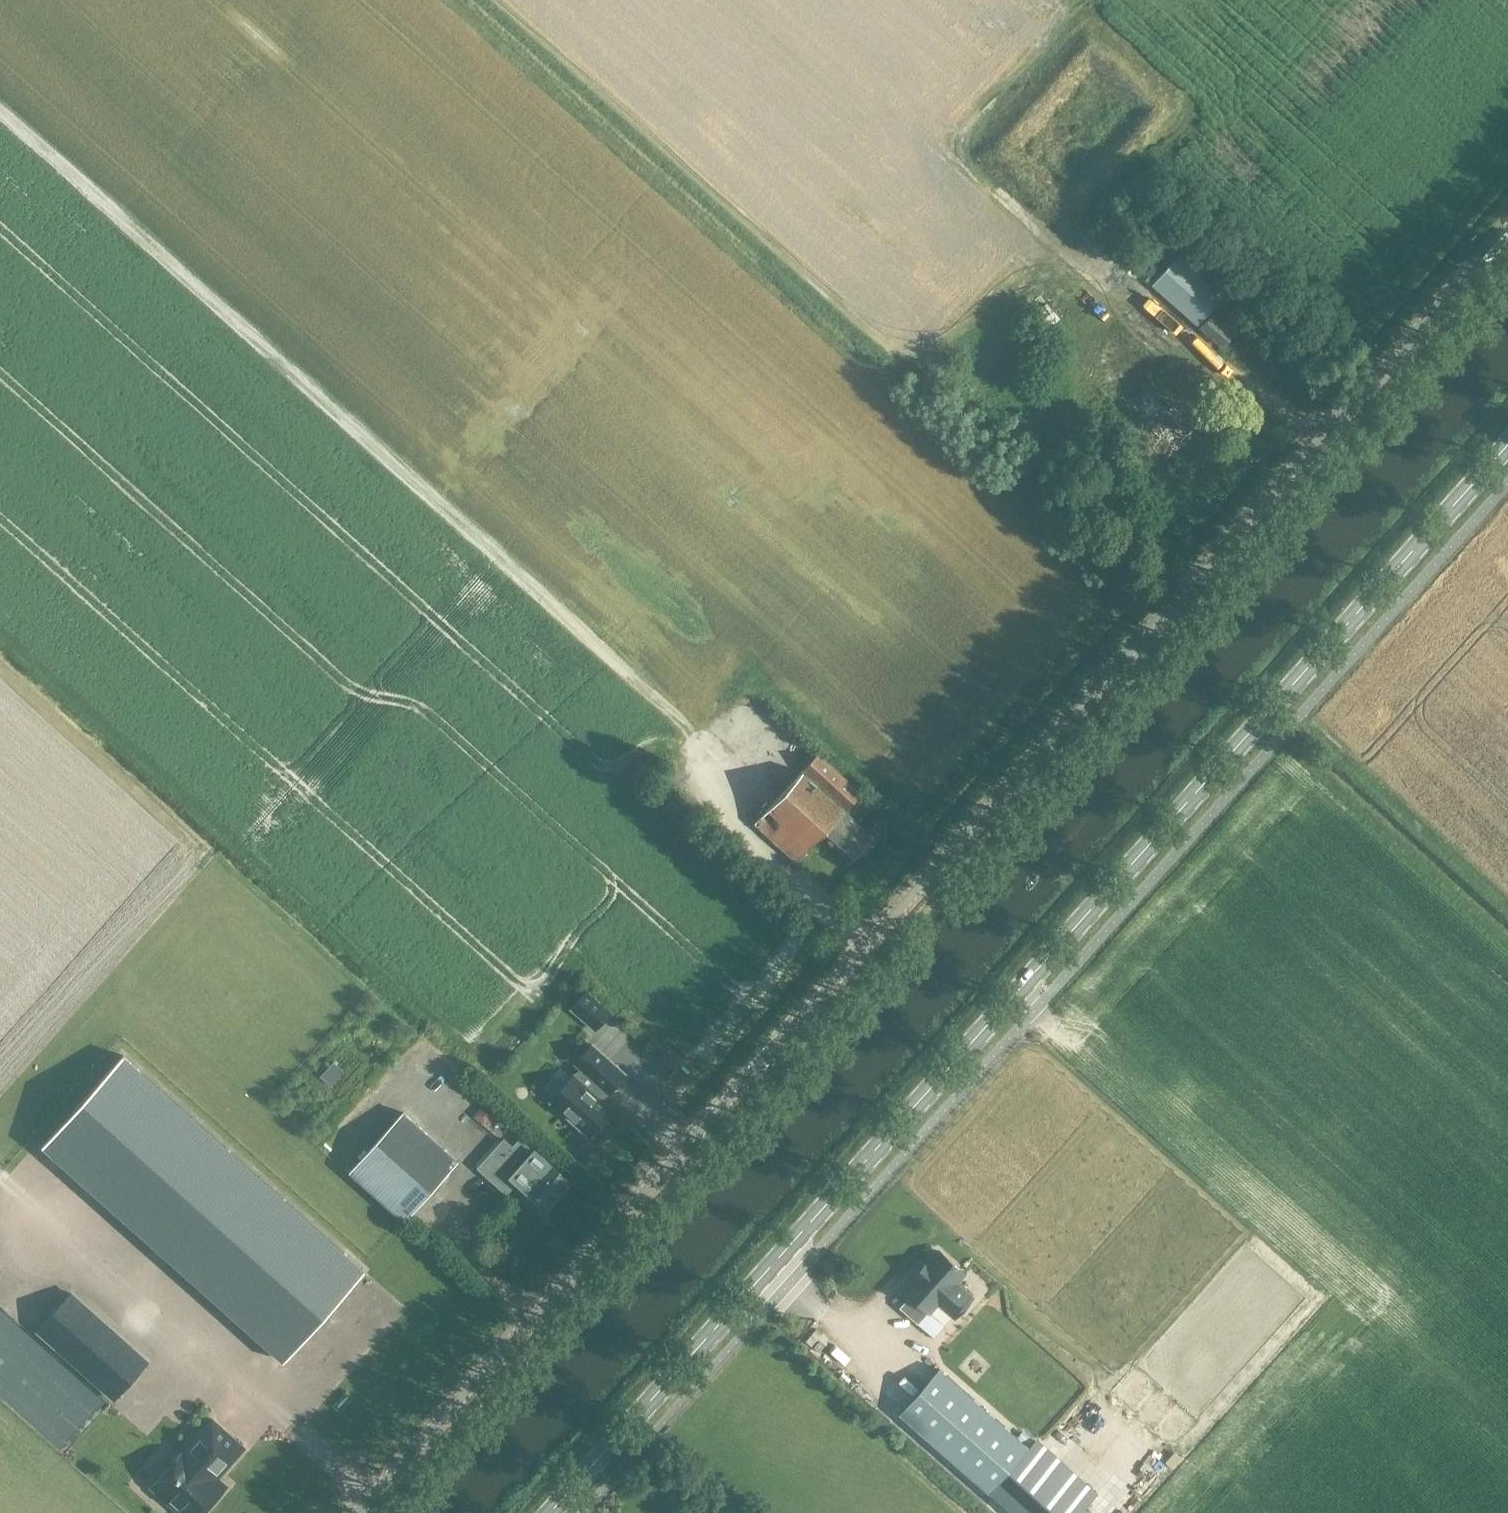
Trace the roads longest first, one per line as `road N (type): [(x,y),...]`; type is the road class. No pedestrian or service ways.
road 1 (tertiary): [(363,1512),(1507,237)]
road 2 (secondary): [(558,1512),(1507,451)]

